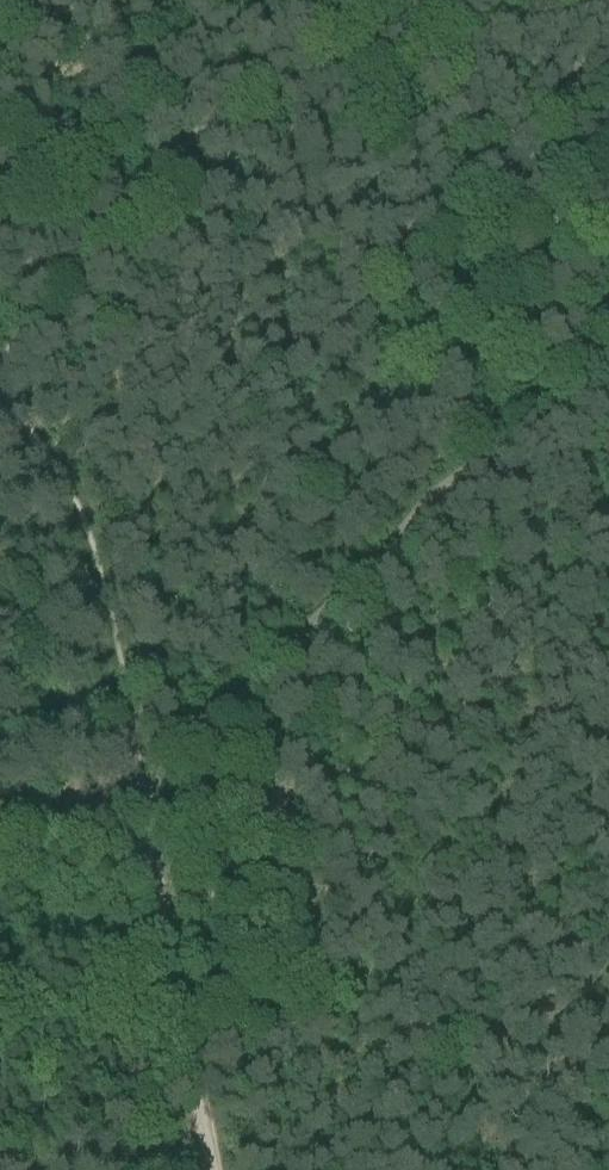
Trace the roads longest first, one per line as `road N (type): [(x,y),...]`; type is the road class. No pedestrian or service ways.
road 1 (track): [(148,784),(608,344)]
road 2 (track): [(133,790),(101,573),(81,518),(5,401)]
road 3 (track): [(204,1169),(133,790)]
road 4 (track): [(0,842),(133,790)]

